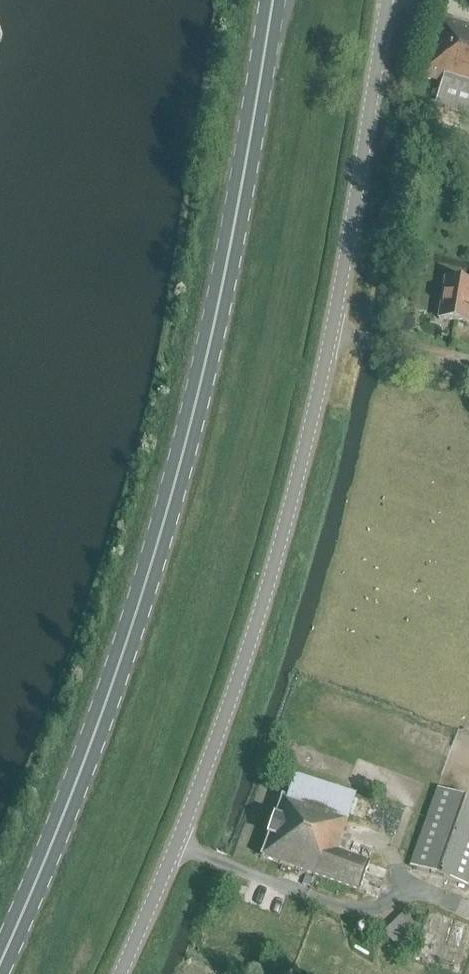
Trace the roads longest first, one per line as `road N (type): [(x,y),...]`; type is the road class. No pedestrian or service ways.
road 1 (unclassified): [(121,973),(179,848),(279,558),(331,337),(390,0)]
road 2 (primary): [(0,960),(110,689),(170,497),(237,204),(270,0)]

